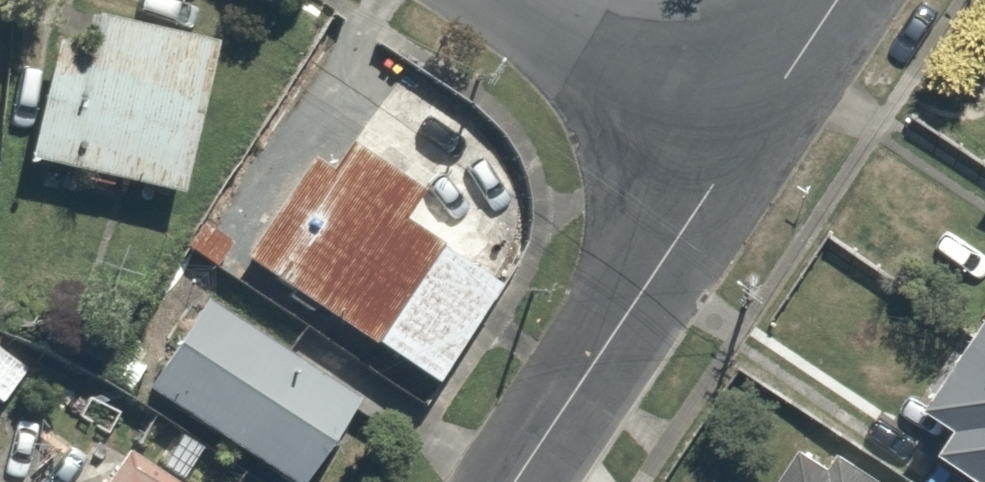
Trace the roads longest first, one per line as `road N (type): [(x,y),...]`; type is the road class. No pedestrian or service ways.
road 1 (residential): [(513,481),(739,150)]
road 2 (unclassified): [(513,0),(739,150)]
road 3 (unclassified): [(739,150),(839,0)]

